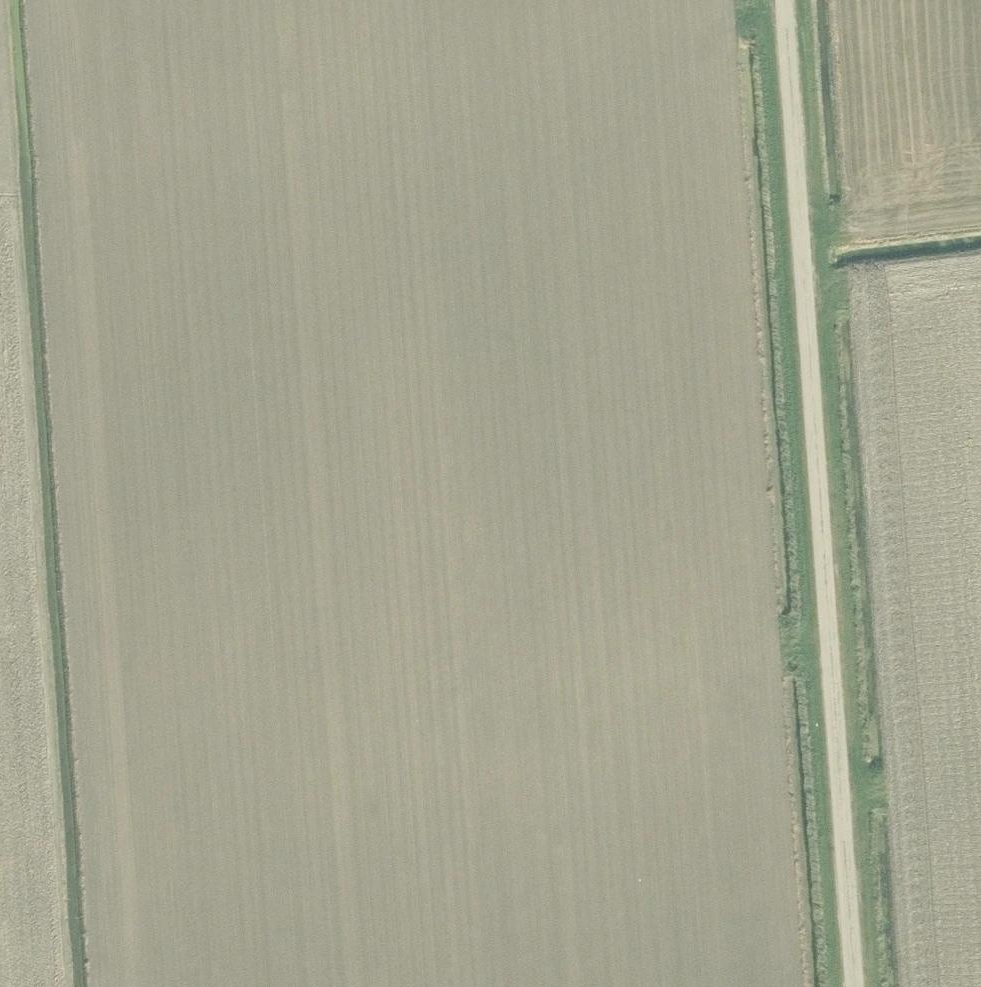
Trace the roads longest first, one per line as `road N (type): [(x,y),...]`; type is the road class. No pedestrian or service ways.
road 1 (tertiary): [(854,986),(783,0)]

